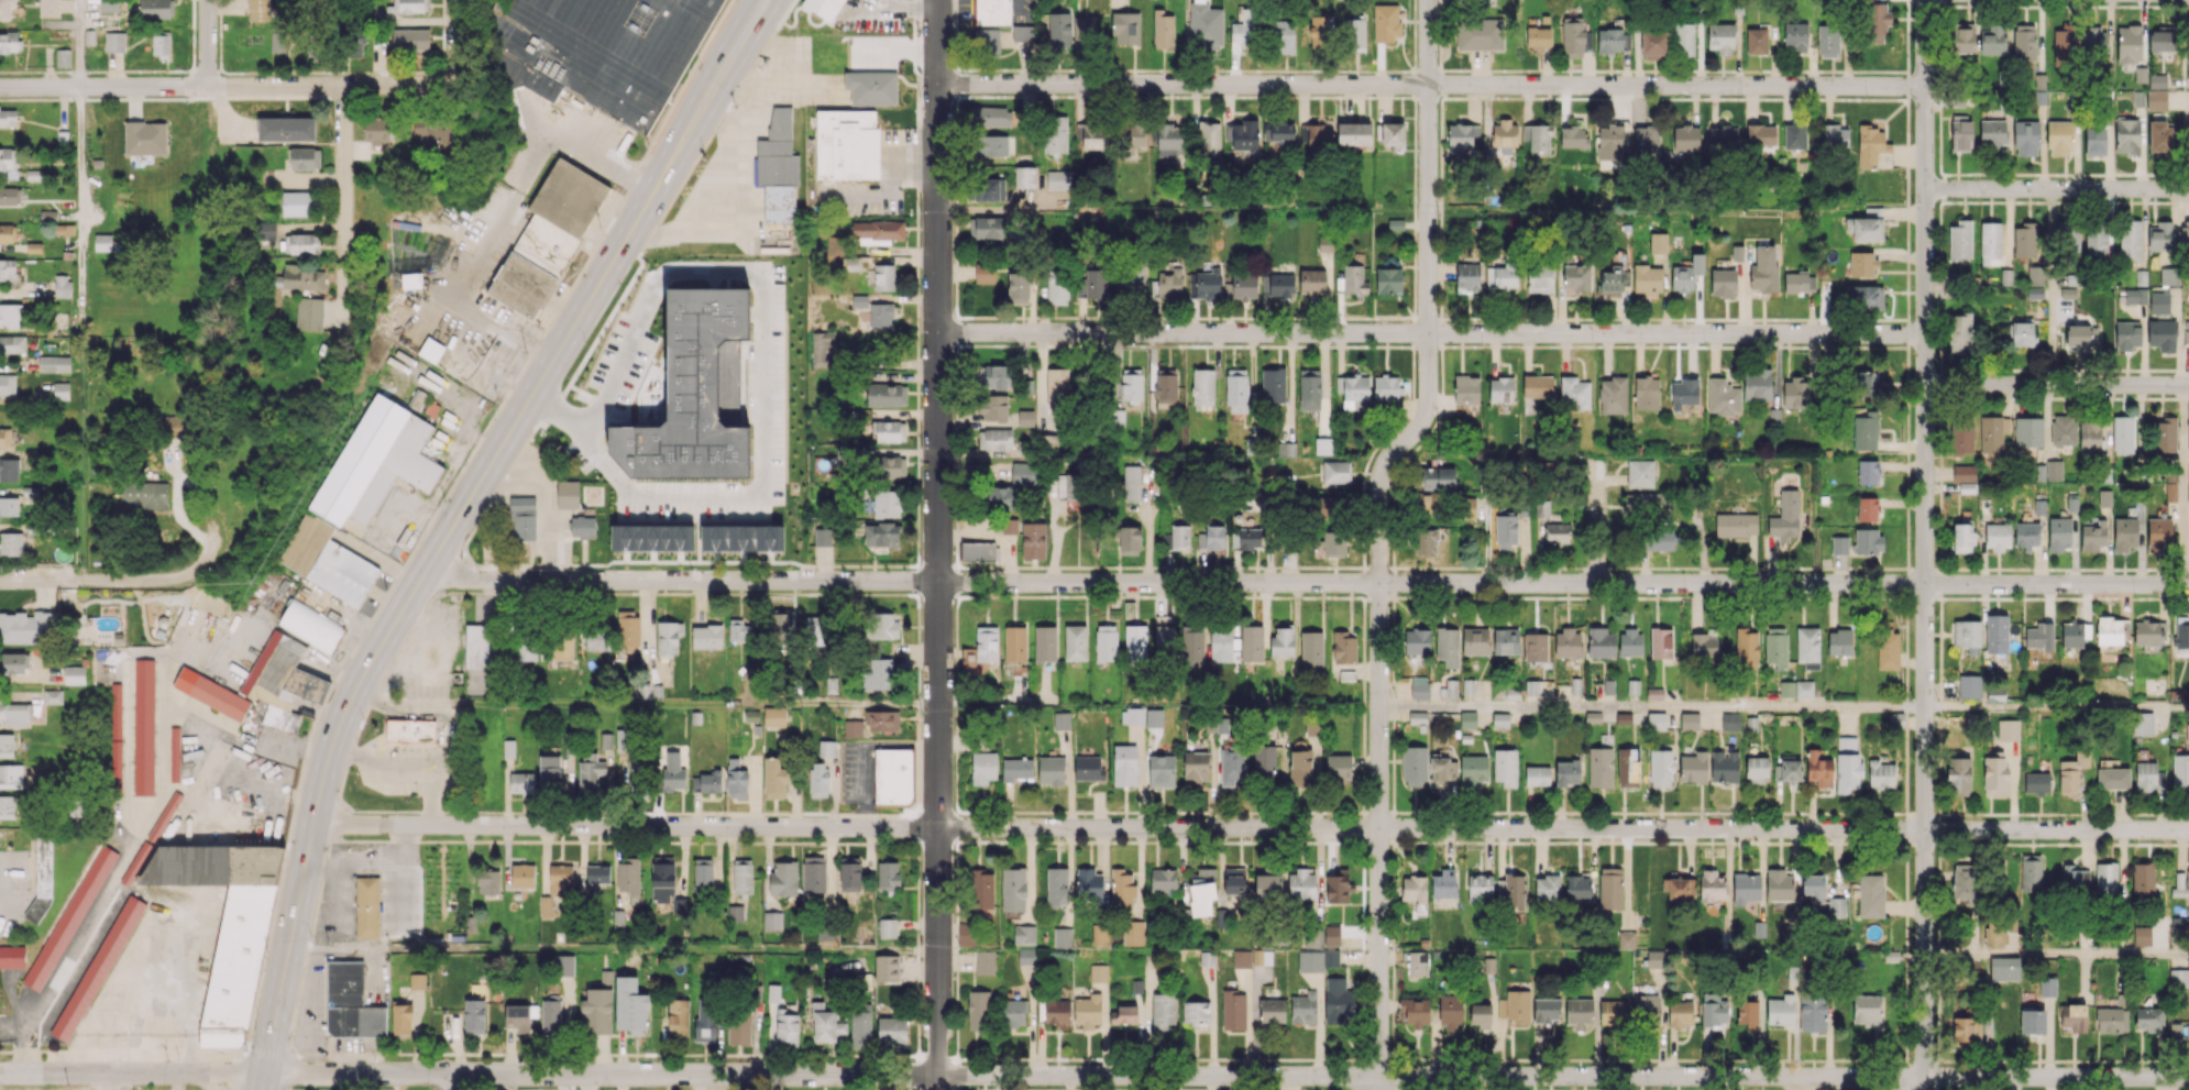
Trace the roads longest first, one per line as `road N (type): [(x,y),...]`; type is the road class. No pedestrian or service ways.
road 1 (residential): [(2188,830),(315,823)]
road 2 (residential): [(2188,584),(424,577)]
road 3 (primary): [(721,70),(343,713),(264,1074)]
road 4 (residential): [(1428,0),(1429,394),(1419,427),(1385,464),(1379,491),(1376,1077)]
road 5 (residential): [(1925,0),(1922,1089)]
road 6 (tertiary): [(936,0),(938,1089)]
road 7 (residential): [(1925,86),(937,84)]
road 8 (residential): [(1925,334),(937,333)]
road 9 (residential): [(2188,1077),(1376,1077)]
road 10 (residential): [(938,1075),(264,1074)]
road 11 (residential): [(451,74),(436,84),(0,88)]
road 12 (residential): [(1376,1077),(938,1075)]
road 13 (residential): [(264,1074),(0,1073)]
road 14 (residential): [(2188,384),(1925,384)]
road 15 (residential): [(2188,189),(1925,189)]
road 16 (residential): [(207,344),(215,498),(201,563)]
road 17 (residential): [(343,86),(344,296)]
road 18 (residential): [(201,563),(173,579),(0,581)]
road 19 (residential): [(1596,461),(1596,585)]

